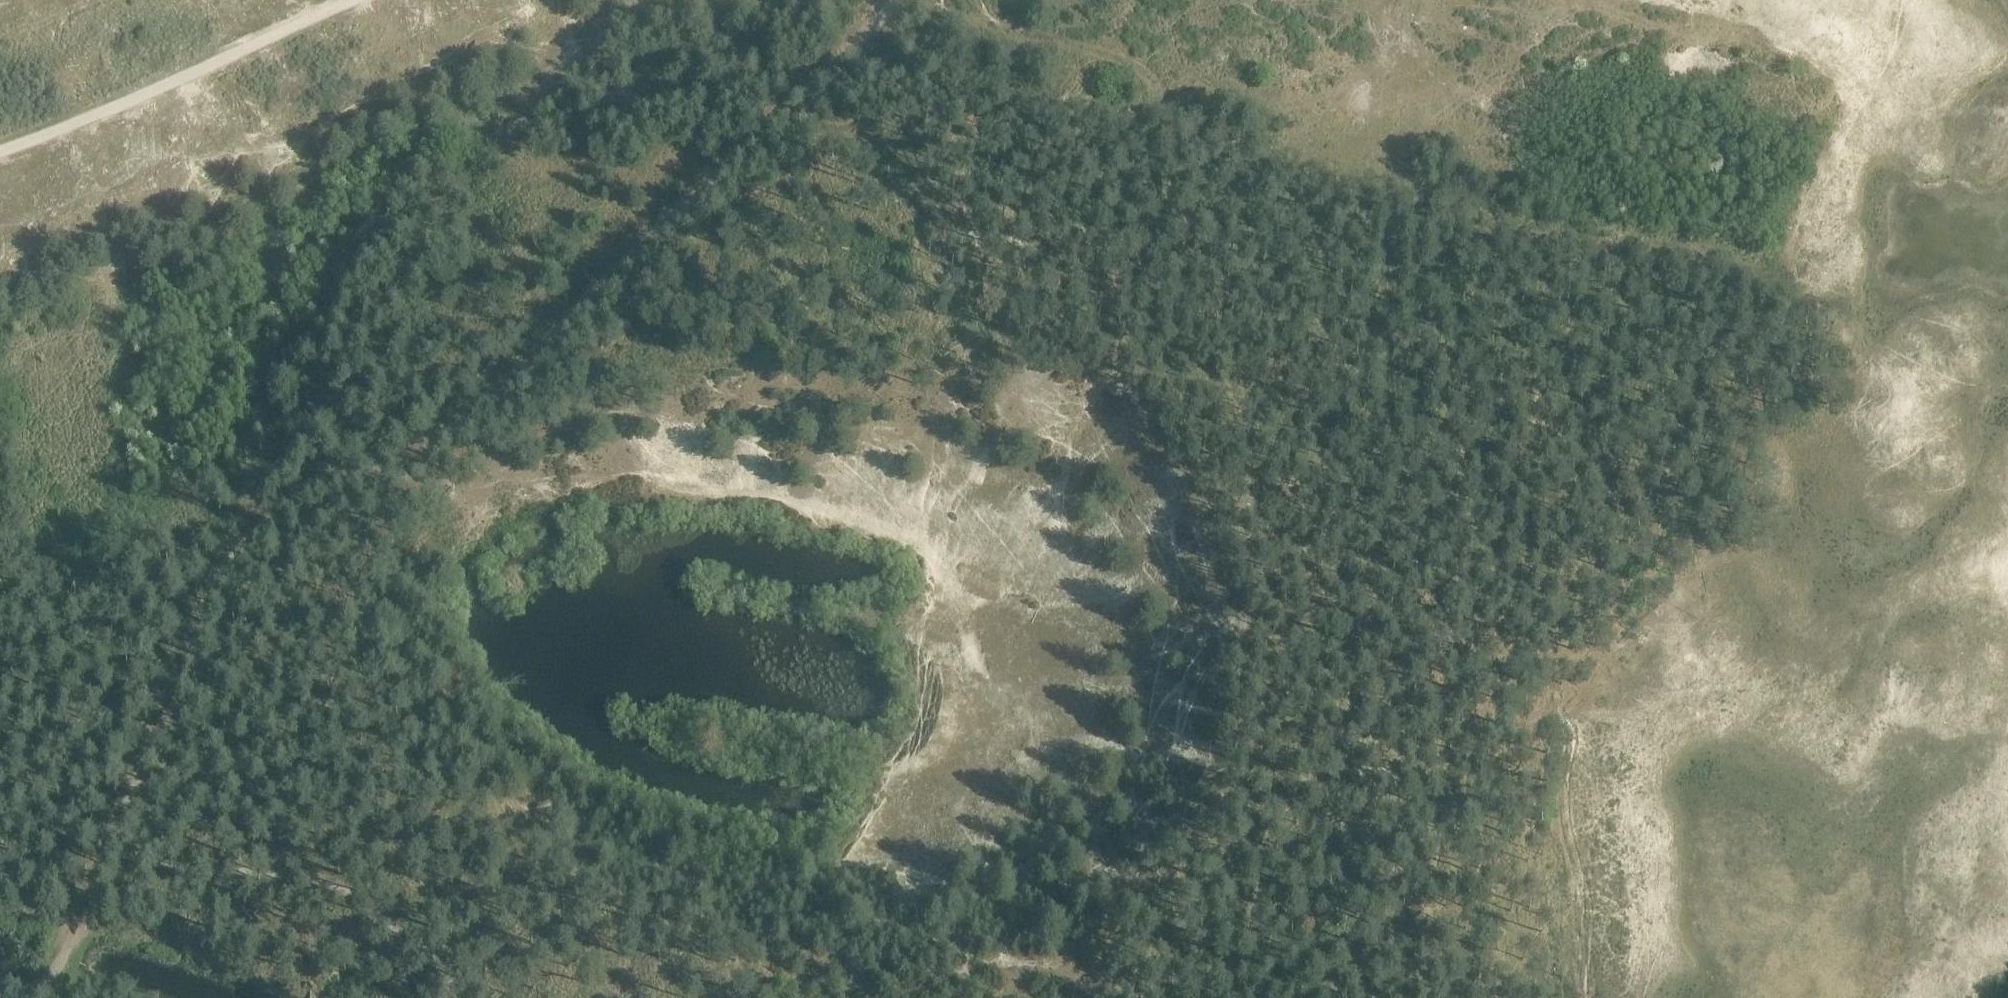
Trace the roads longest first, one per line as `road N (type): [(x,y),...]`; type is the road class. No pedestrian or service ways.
road 1 (track): [(352,0),(180,85),(0,152)]
road 2 (track): [(895,0),(711,176)]

